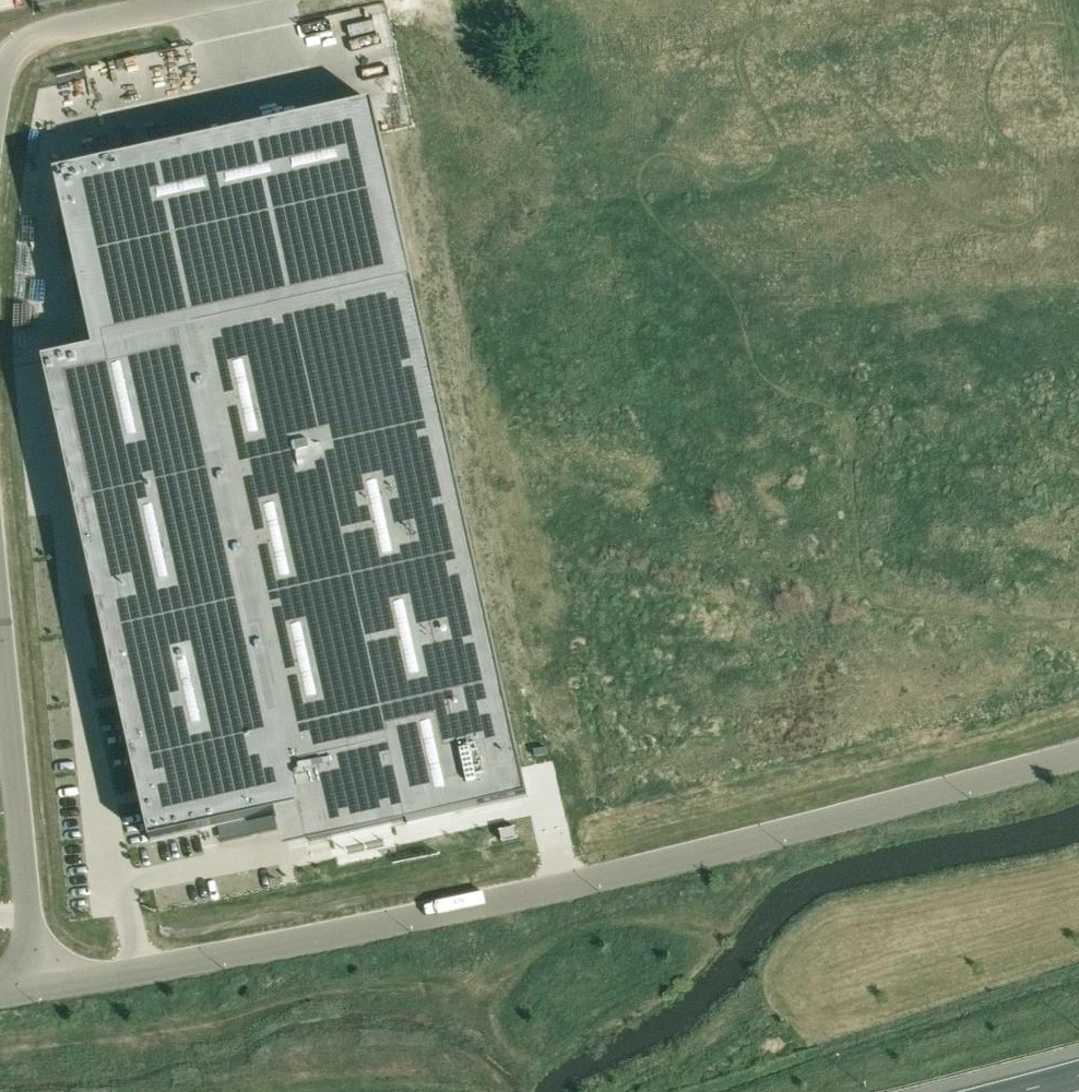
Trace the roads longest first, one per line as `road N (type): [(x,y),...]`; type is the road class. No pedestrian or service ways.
road 1 (unclassified): [(1078,754),(728,849),(384,925),(34,989)]
road 2 (unclassified): [(0,622),(34,989)]
road 3 (unclassified): [(188,0),(35,35),(0,71)]

